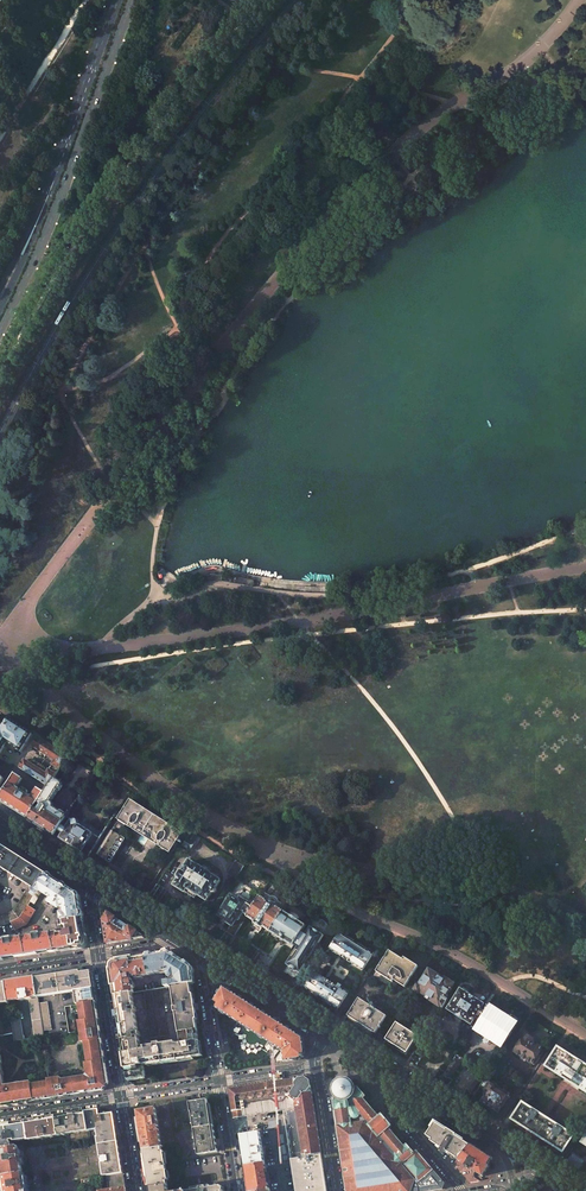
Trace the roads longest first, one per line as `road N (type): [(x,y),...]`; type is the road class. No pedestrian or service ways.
road 1 (primary): [(0,329),(132,0)]
road 2 (primary): [(116,0),(39,217)]
road 3 (secondary): [(330,1032),(195,944)]
road 4 (residential): [(396,1074),(384,1097),(460,1190)]
road 5 (residential): [(99,954),(122,1097)]
road 6 (residential): [(195,944),(220,1080)]
road 7 (residential): [(337,1190),(315,1065)]
road 8 (residential): [(122,1097),(0,1116)]

